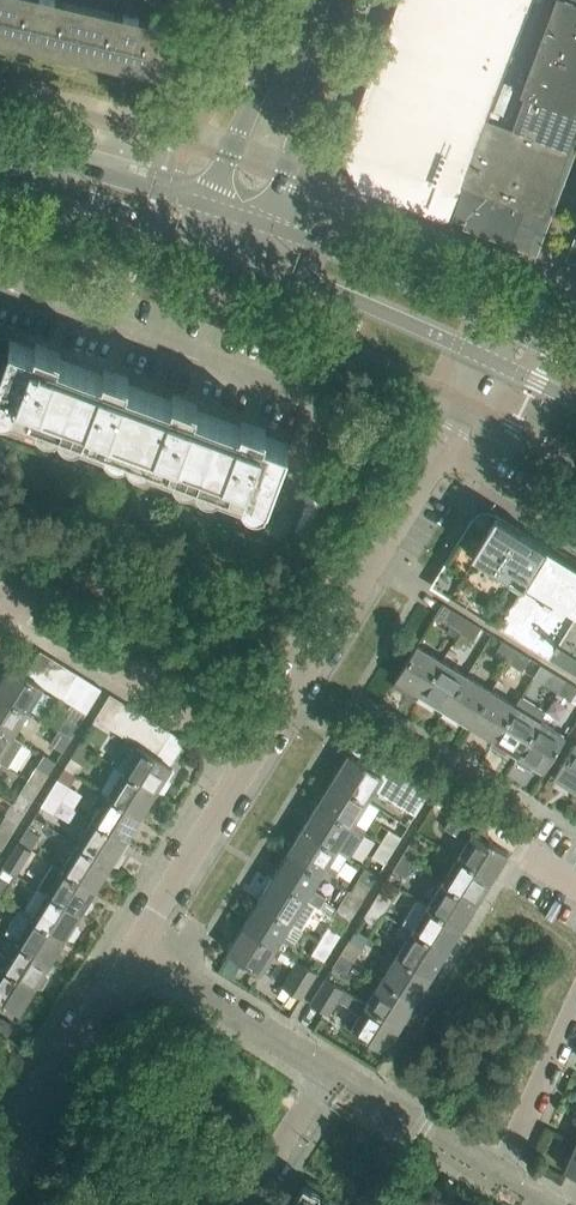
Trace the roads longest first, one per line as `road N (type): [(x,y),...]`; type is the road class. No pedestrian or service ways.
road 1 (residential): [(0,287),(325,402),(283,524)]
road 2 (residential): [(253,753),(442,445)]
road 3 (residential): [(253,753),(3,594)]
road 4 (tertiary): [(509,325),(268,227)]
road 5 (tertiary): [(258,261),(491,359)]
road 6 (residential): [(0,1164),(132,949)]
road 7 (residential): [(268,227),(344,0)]
road 8 (residential): [(331,1073),(132,949)]
road 9 (residential): [(132,949),(253,753)]
road 10 (unclassified): [(300,0),(205,204)]
road 11 (tertiary): [(205,204),(0,145)]
road 12 (tertiary): [(0,172),(192,236)]
road 13 (residential): [(502,1179),(331,1073)]
road 14 (residential): [(502,1179),(575,1010)]
road 15 (residential): [(442,445),(575,528)]
road 16 (residential): [(253,1204),(331,1073)]

